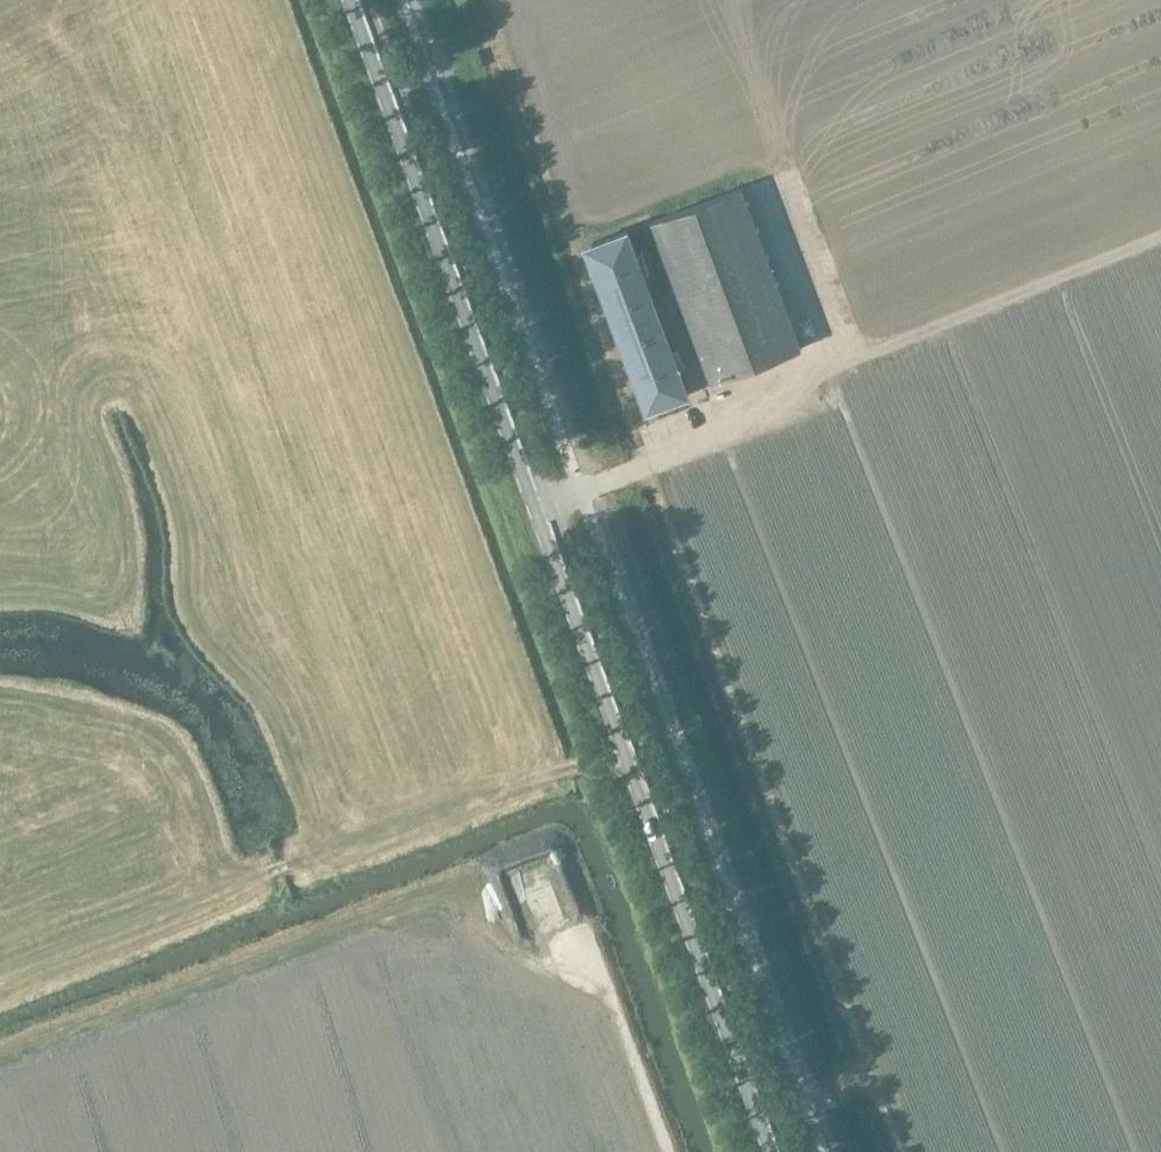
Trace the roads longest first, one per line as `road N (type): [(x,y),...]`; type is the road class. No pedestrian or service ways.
road 1 (tertiary): [(776,1151),(356,0)]
road 2 (track): [(631,748),(0,969)]
road 3 (track): [(670,1151),(604,973),(577,948)]

